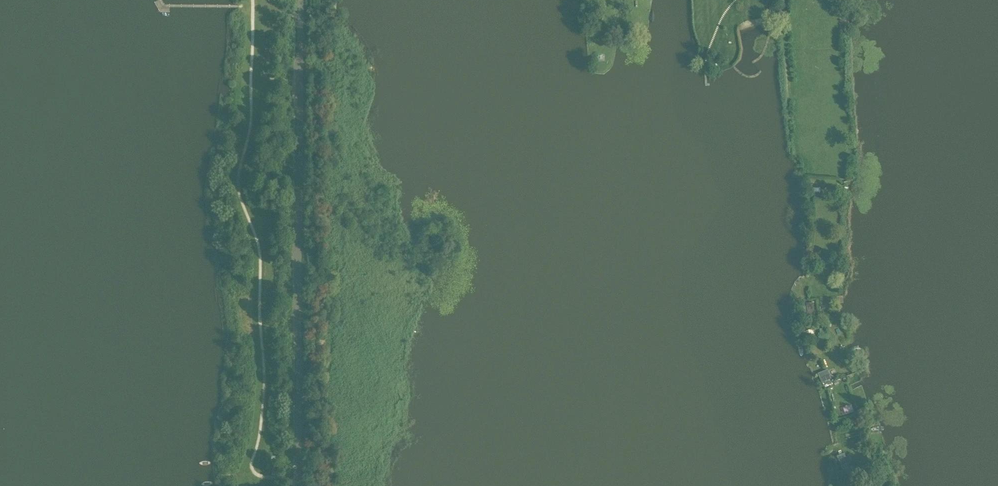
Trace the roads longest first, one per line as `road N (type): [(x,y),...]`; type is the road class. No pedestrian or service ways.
road 1 (residential): [(298,485),(300,0)]

